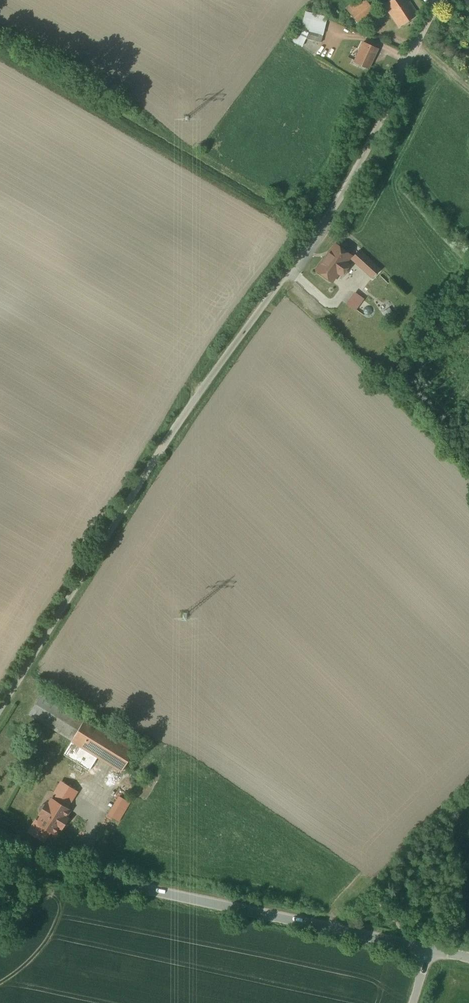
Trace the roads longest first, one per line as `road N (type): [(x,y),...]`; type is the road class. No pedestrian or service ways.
road 1 (unclassified): [(436,0),(343,188),(199,389),(0,707)]
road 2 (unclassified): [(0,856),(428,949)]

